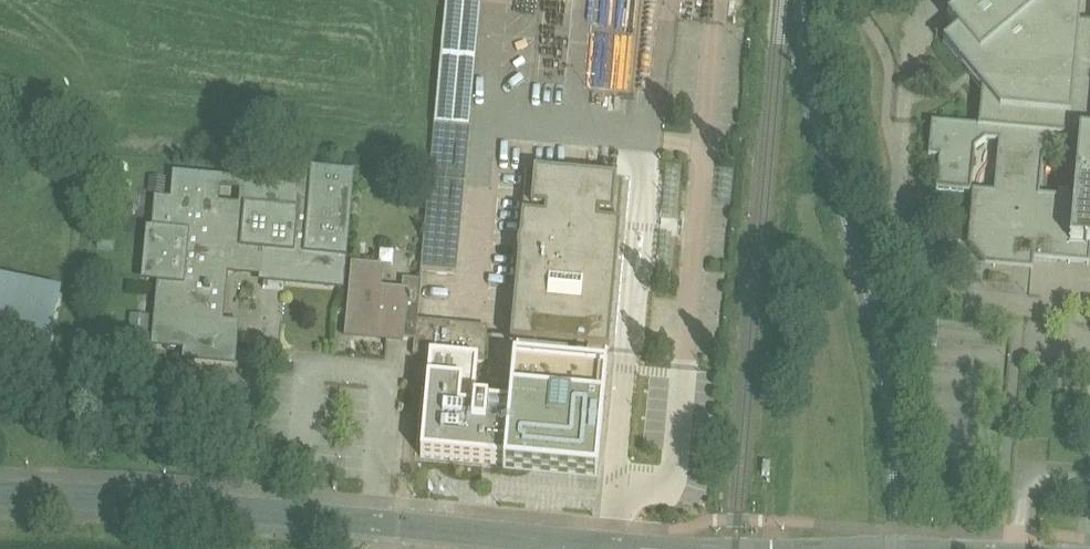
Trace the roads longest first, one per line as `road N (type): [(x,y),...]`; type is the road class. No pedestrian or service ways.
road 1 (residential): [(0,493),(69,492),(673,548)]

